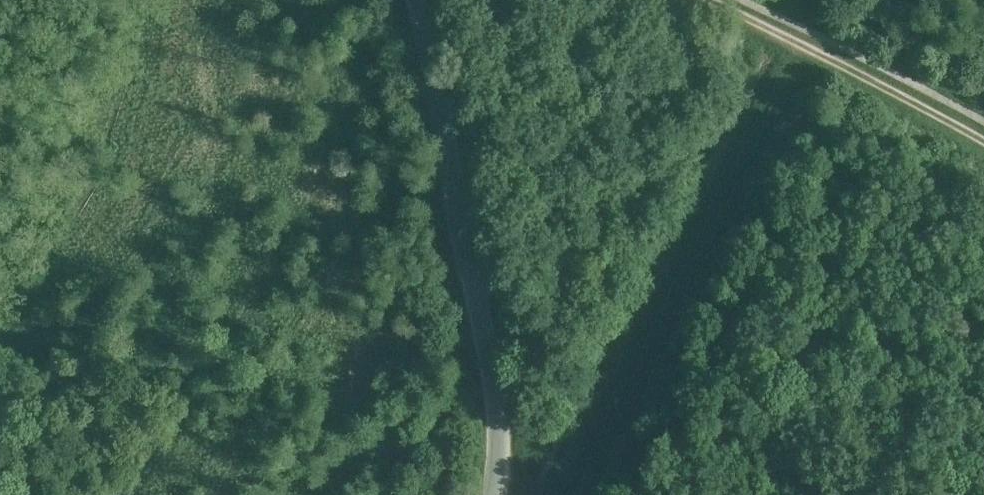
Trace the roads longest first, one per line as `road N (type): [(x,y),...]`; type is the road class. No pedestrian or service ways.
road 1 (track): [(813,0),(568,494)]
road 2 (unclassified): [(494,494),(489,367),(415,0)]
road 3 (track): [(983,141),(707,0)]

